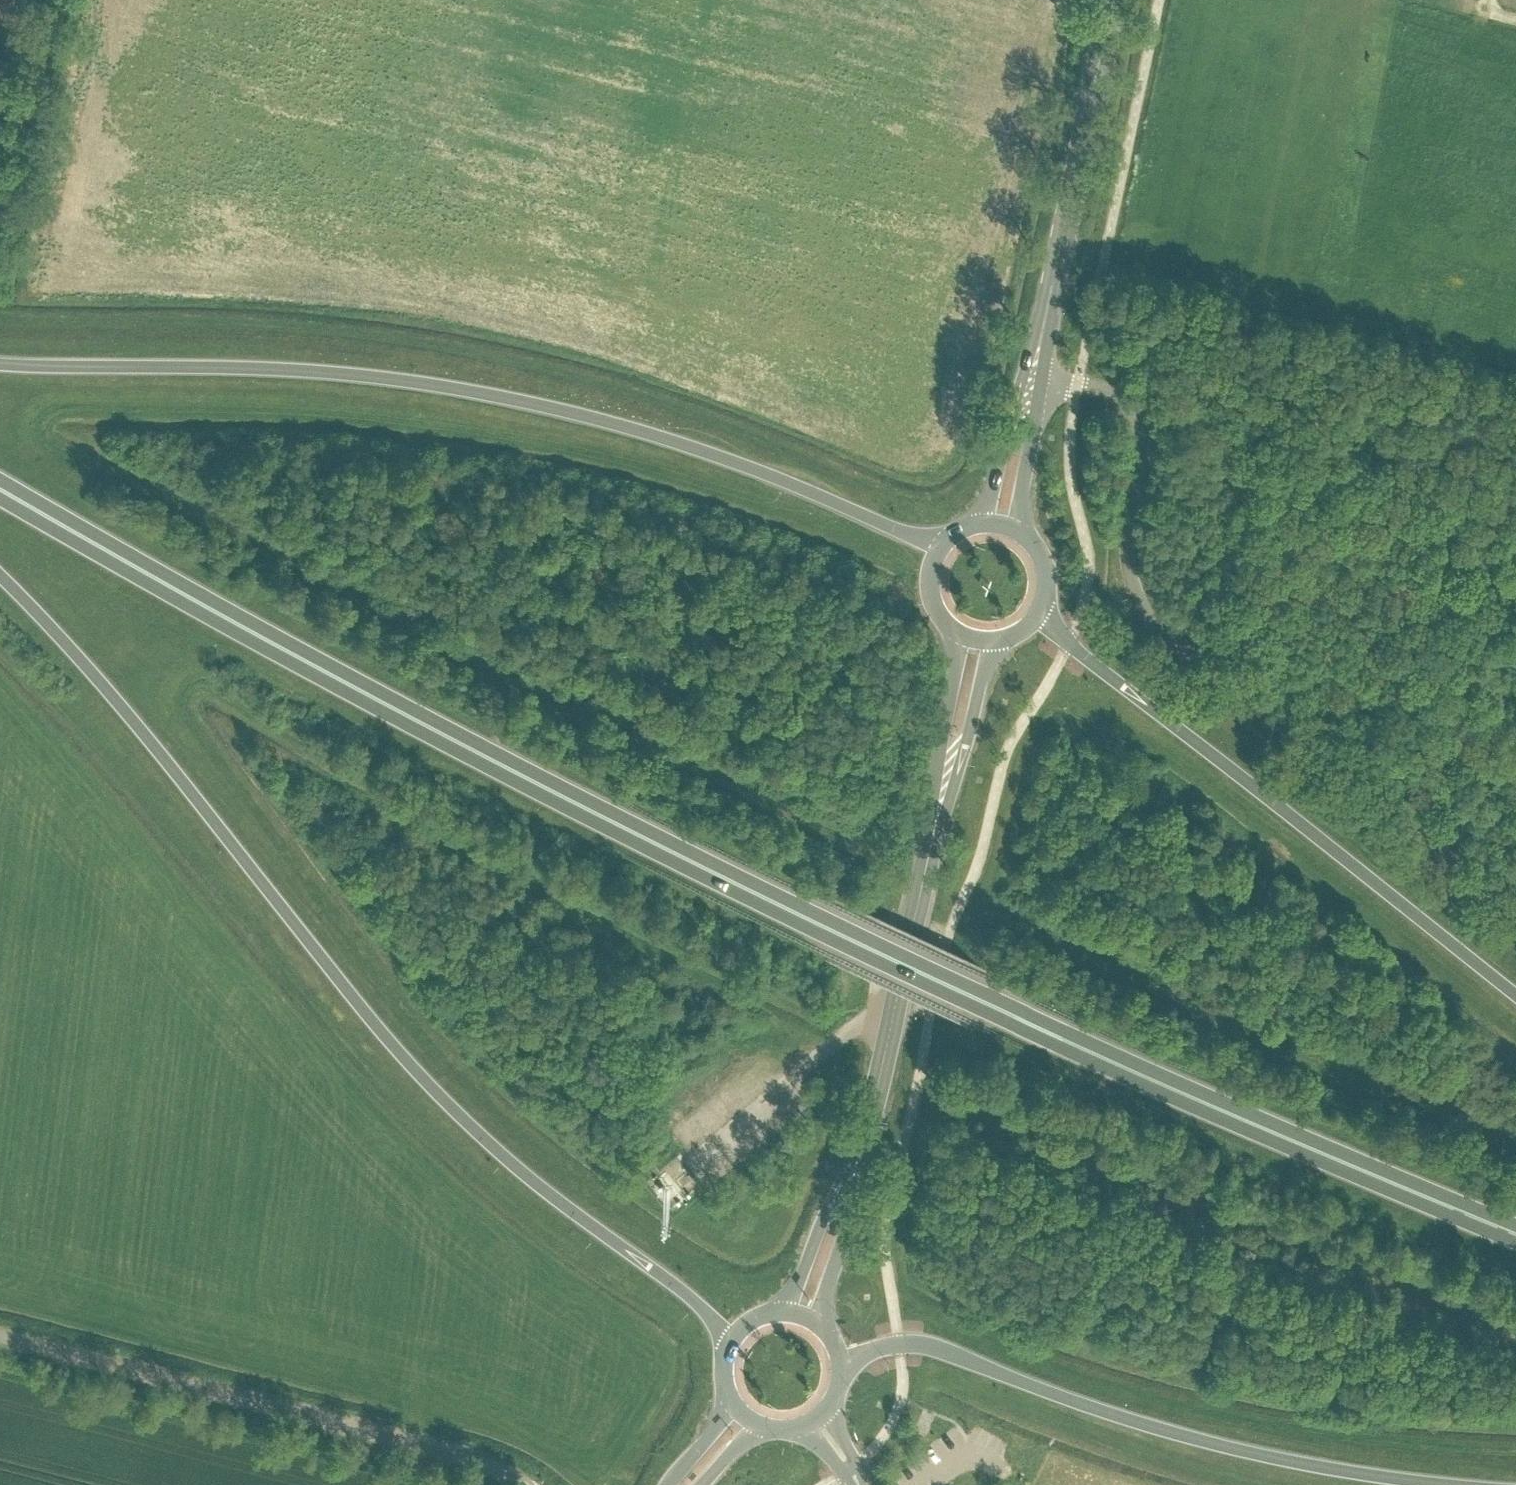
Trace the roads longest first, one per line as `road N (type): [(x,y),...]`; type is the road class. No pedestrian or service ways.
road 1 (trunk): [(1515,1231),(1247,1121),(726,877),(489,757),(0,486)]
road 2 (trunk): [(0,576),(108,694),(398,1051),(474,1128),(574,1213),(676,1283),(733,1340)]
road 3 (trunk): [(940,548),(757,469),(551,406),(399,377),(288,367),(0,363)]
road 4 (unclassified): [(1515,906),(1151,621),(1137,599),(1127,546),(1145,450),(1140,418),(1101,387),(1032,373)]
road 5 (primary): [(805,1316),(883,1062),(976,638)]
road 6 (trunk): [(840,1362),(919,1343),(1246,1450),(1474,1484)]
road 7 (trunk): [(1515,995),(1039,612)]
road 8 (unclassified): [(518,1484),(453,1458),(0,1338)]
road 9 (primary): [(1032,373),(1111,0)]
road 10 (primary): [(999,523),(1032,373)]

